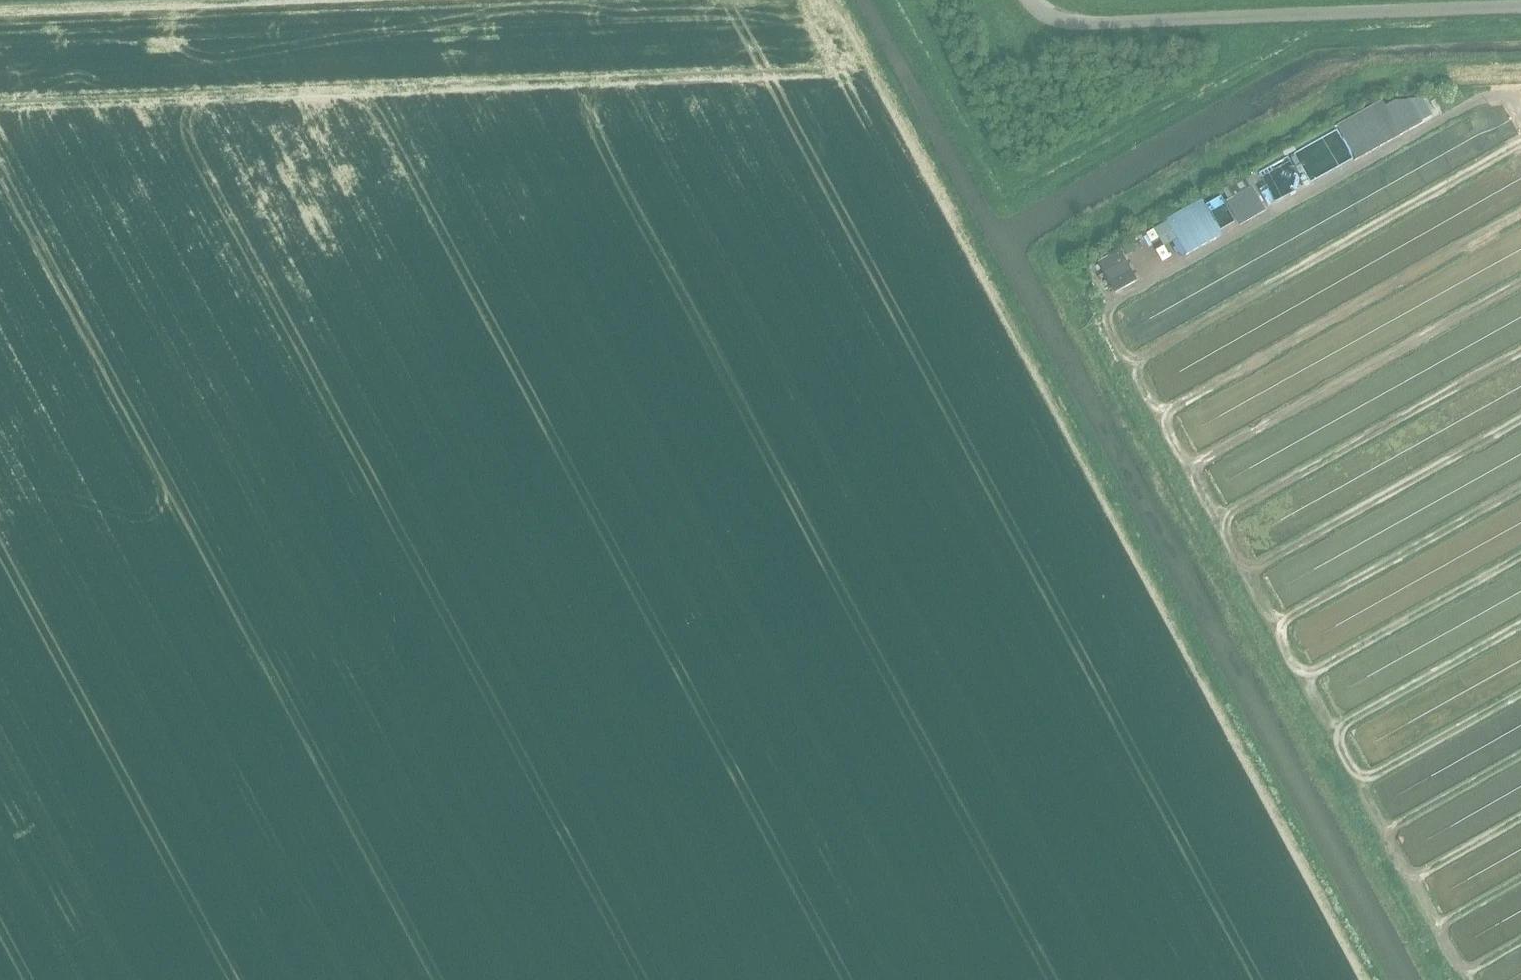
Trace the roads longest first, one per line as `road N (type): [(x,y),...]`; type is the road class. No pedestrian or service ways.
road 1 (unclassified): [(1520,7),(1077,22),(1050,16),(1030,0)]

